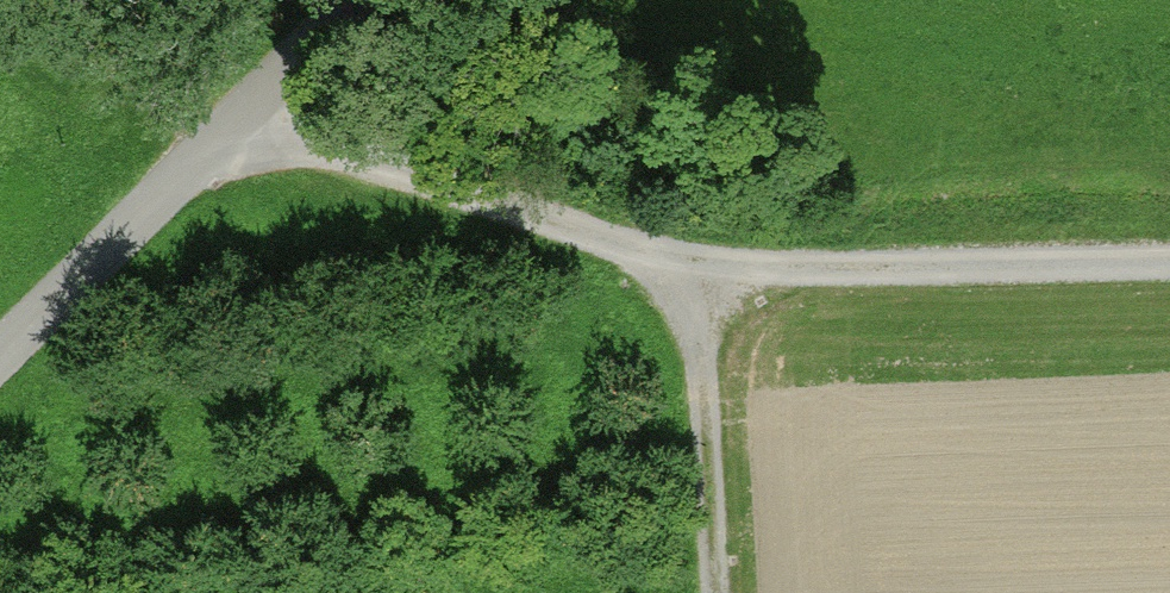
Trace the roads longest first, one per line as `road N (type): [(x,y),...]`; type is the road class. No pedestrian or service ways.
road 1 (track): [(1169,262),(853,266),(694,256),(612,241),(248,108)]
road 2 (unclassified): [(351,0),(0,345)]
road 3 (track): [(694,256),(718,592)]

